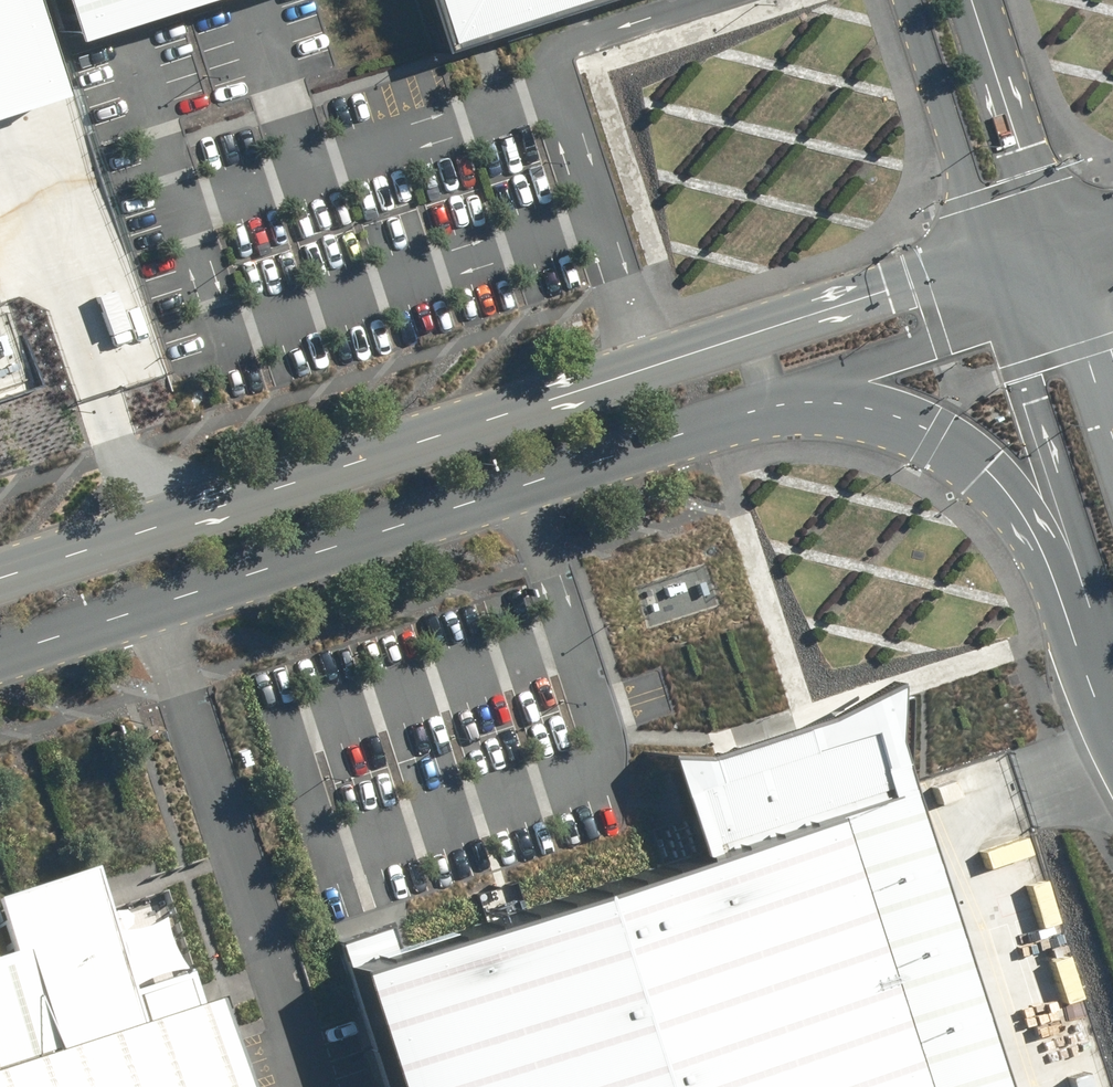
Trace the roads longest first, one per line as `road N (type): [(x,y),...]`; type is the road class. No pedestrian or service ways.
road 1 (tertiary): [(0,581),(889,291),(994,287)]
road 2 (tertiary): [(754,411),(0,663)]
road 3 (tertiary): [(1091,678),(1033,527),(985,467),(936,436),(845,404),(754,411)]
road 4 (tertiary): [(1091,678),(1103,607),(994,287)]
road 5 (unclassified): [(994,287),(904,0)]
road 6 (unclassified): [(981,0),(1070,265)]
road 7 (tertiary): [(994,287),(921,347),(754,411)]
road 8 (tertiary): [(1070,265),(1112,401)]

